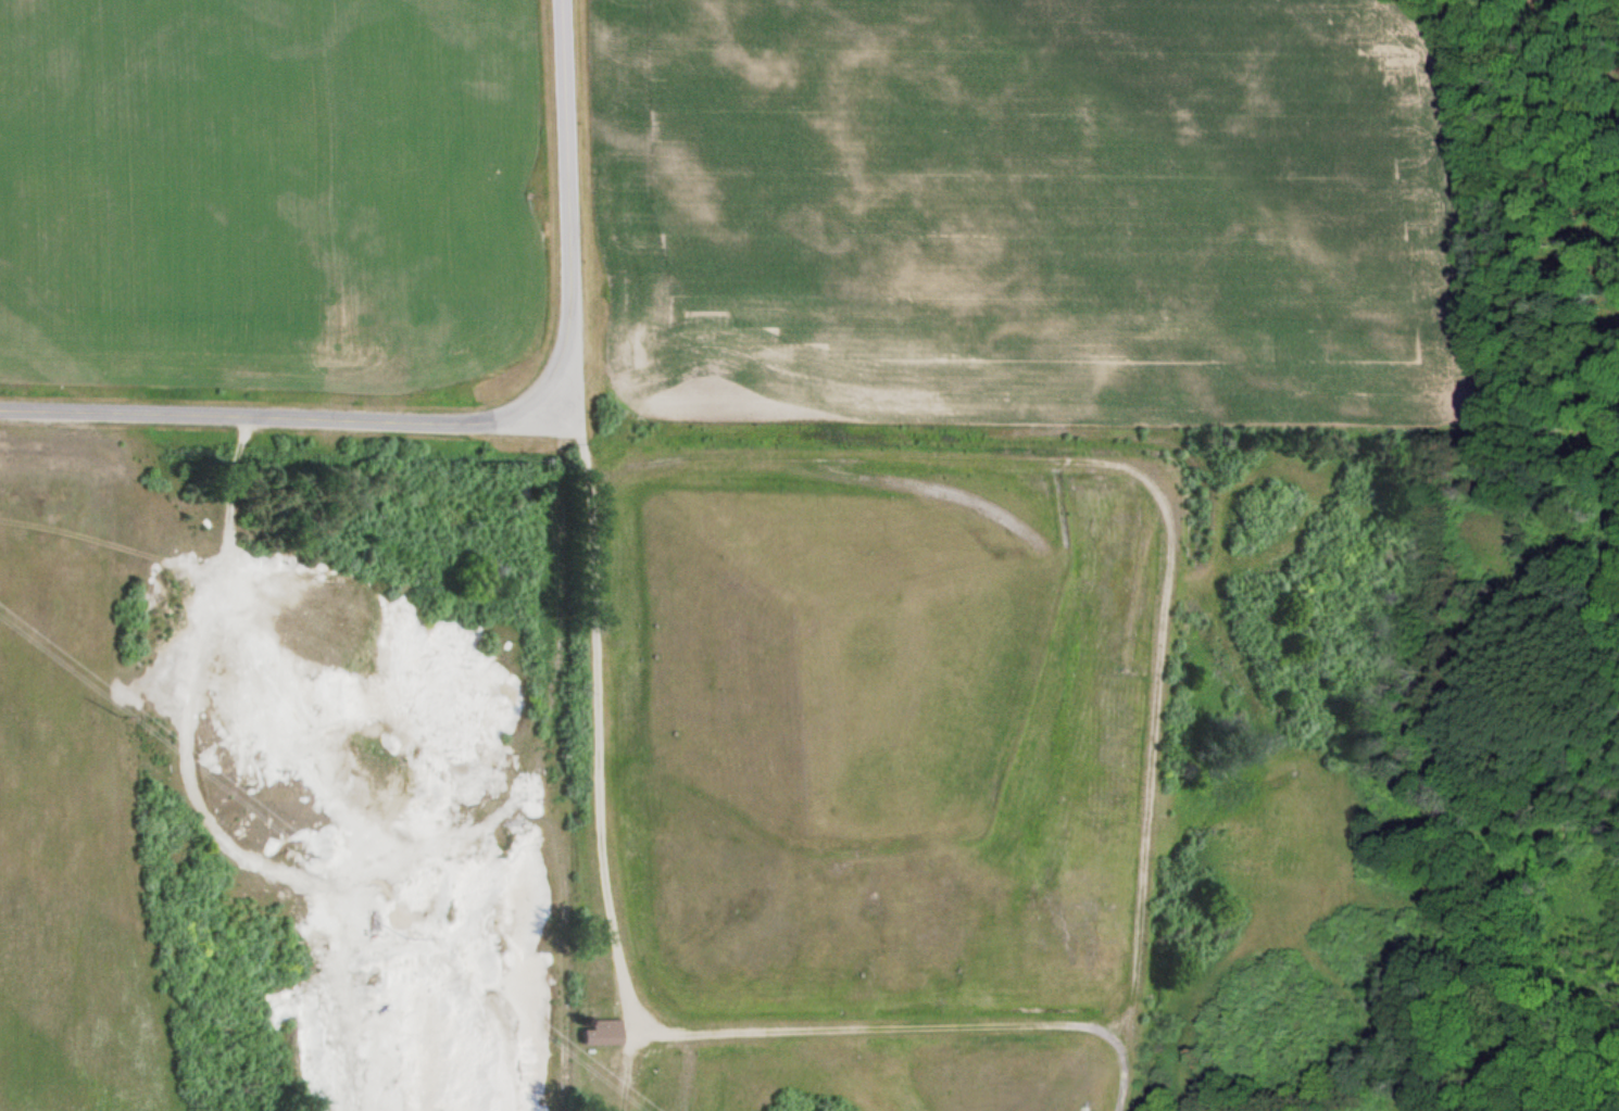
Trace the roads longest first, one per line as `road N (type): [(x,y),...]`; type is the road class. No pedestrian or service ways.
road 1 (residential): [(561,0),(566,357),(554,390),(530,409),(464,421),(0,411)]

